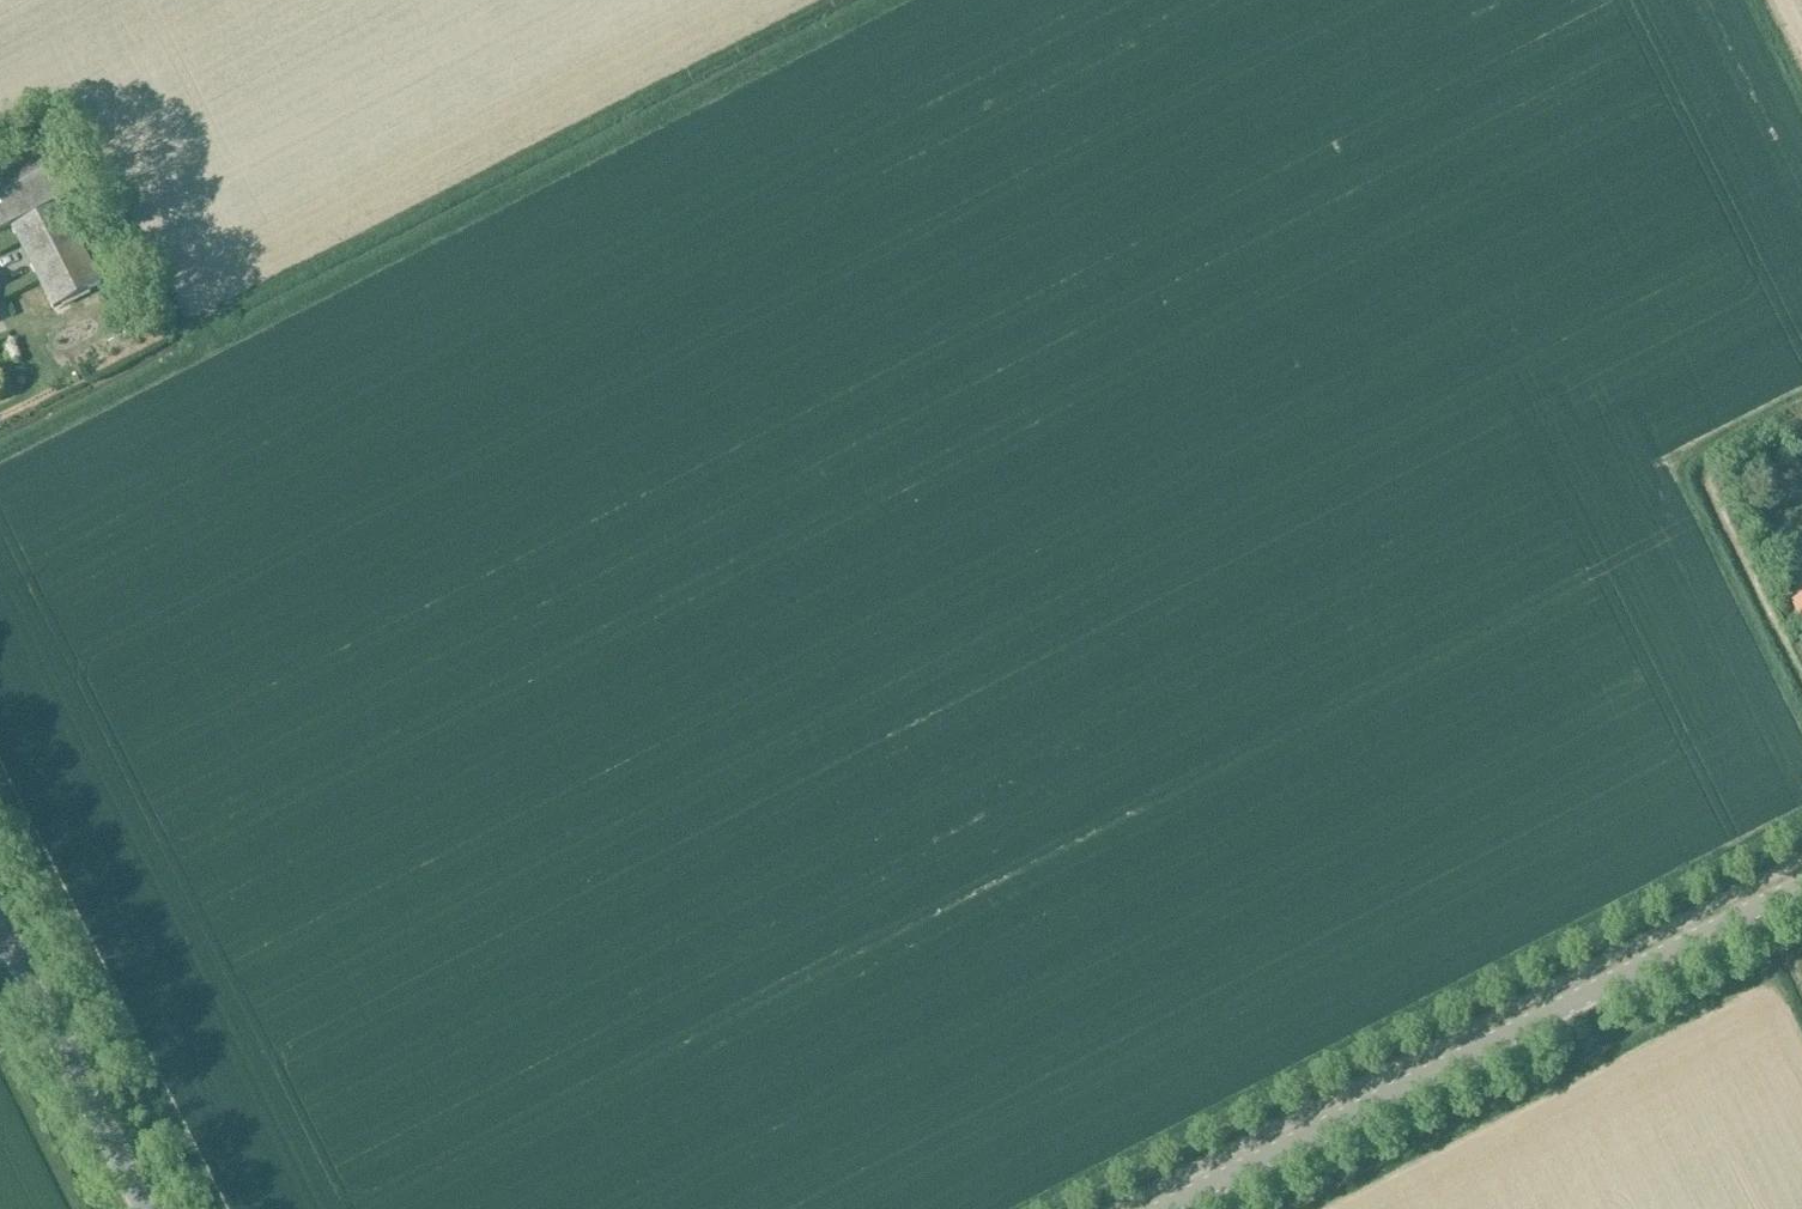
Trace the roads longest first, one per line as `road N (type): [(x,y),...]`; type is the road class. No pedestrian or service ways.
road 1 (unclassified): [(1164,1208),(1801,886)]
road 2 (unclassified): [(140,1208),(0,942)]

